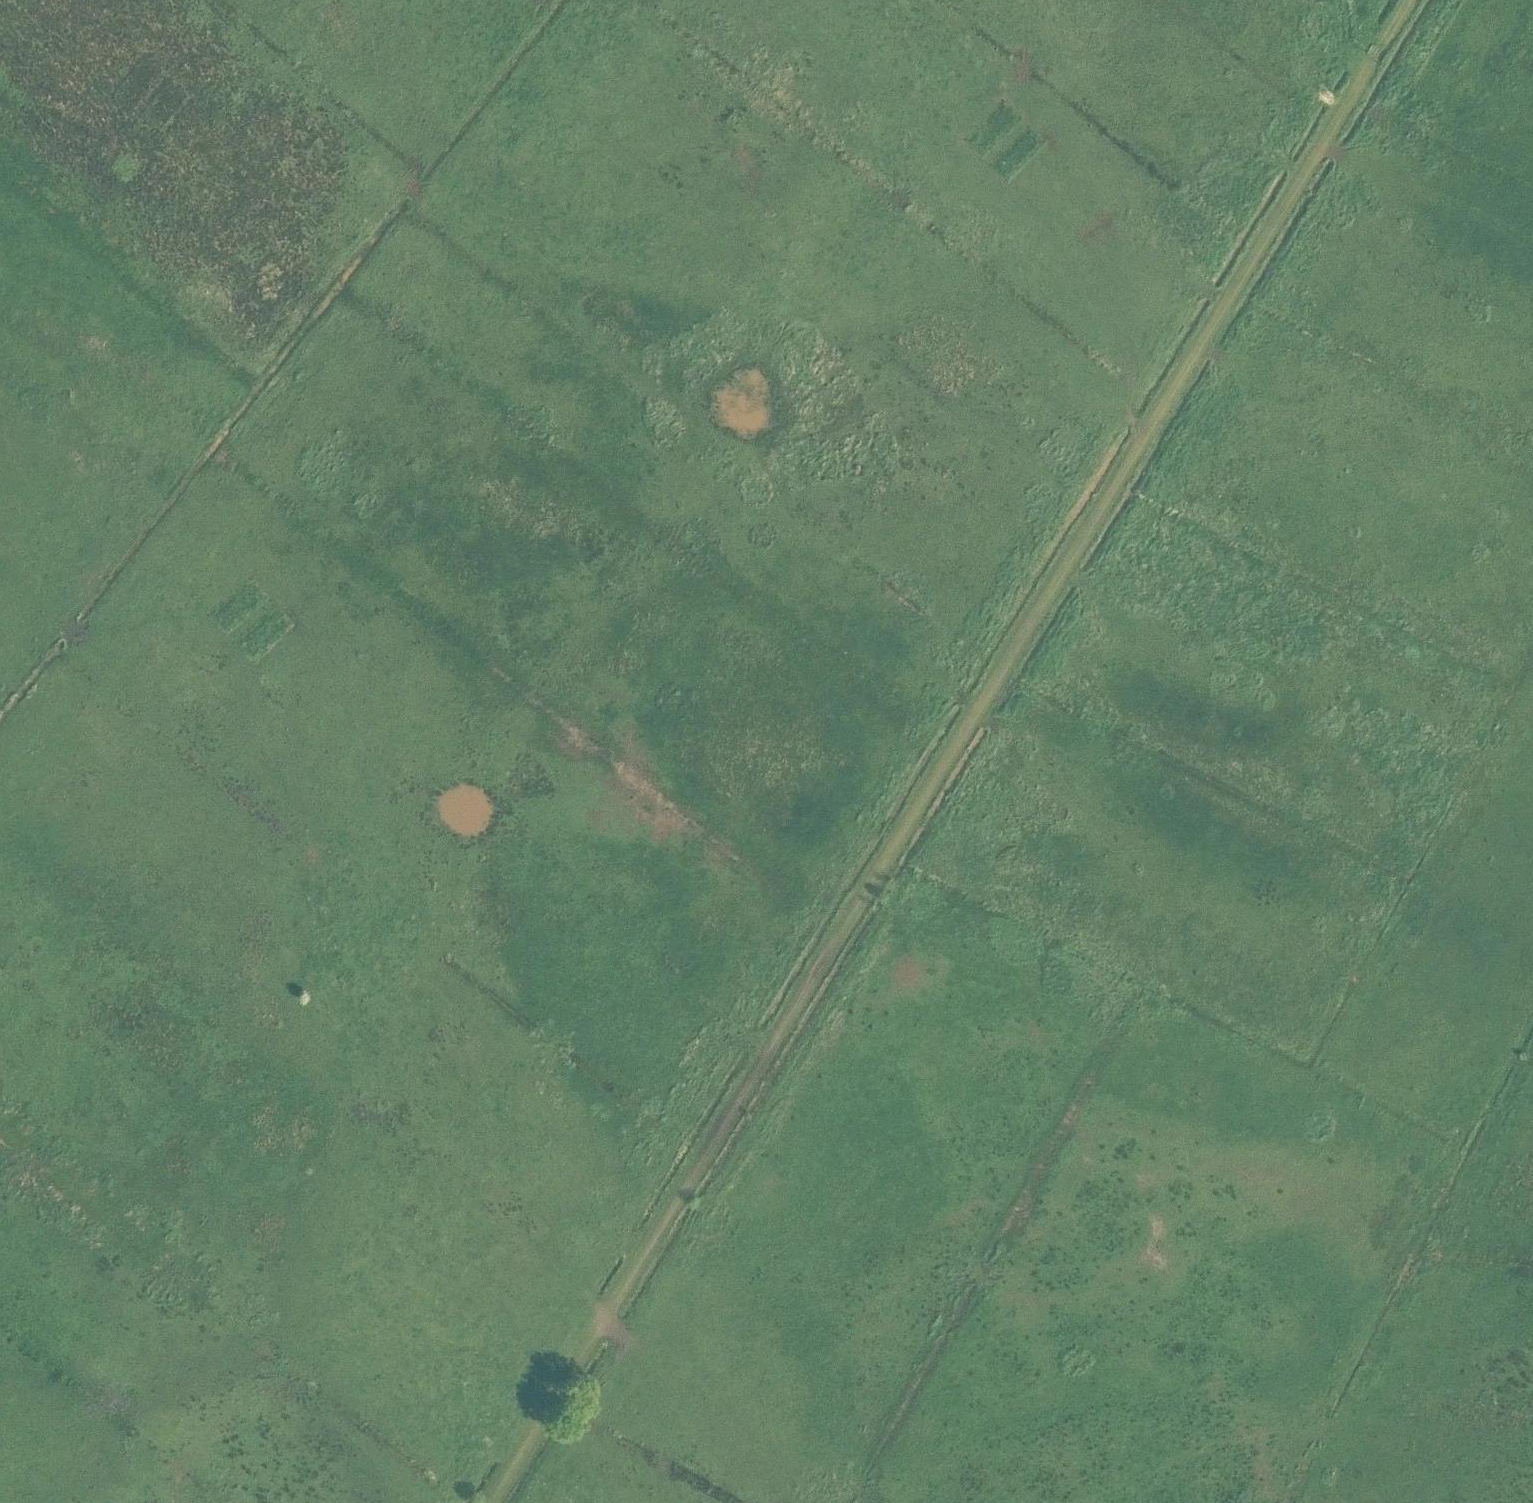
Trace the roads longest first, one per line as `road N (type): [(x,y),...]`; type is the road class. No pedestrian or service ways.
road 1 (track): [(1410,0),(491,1502)]

